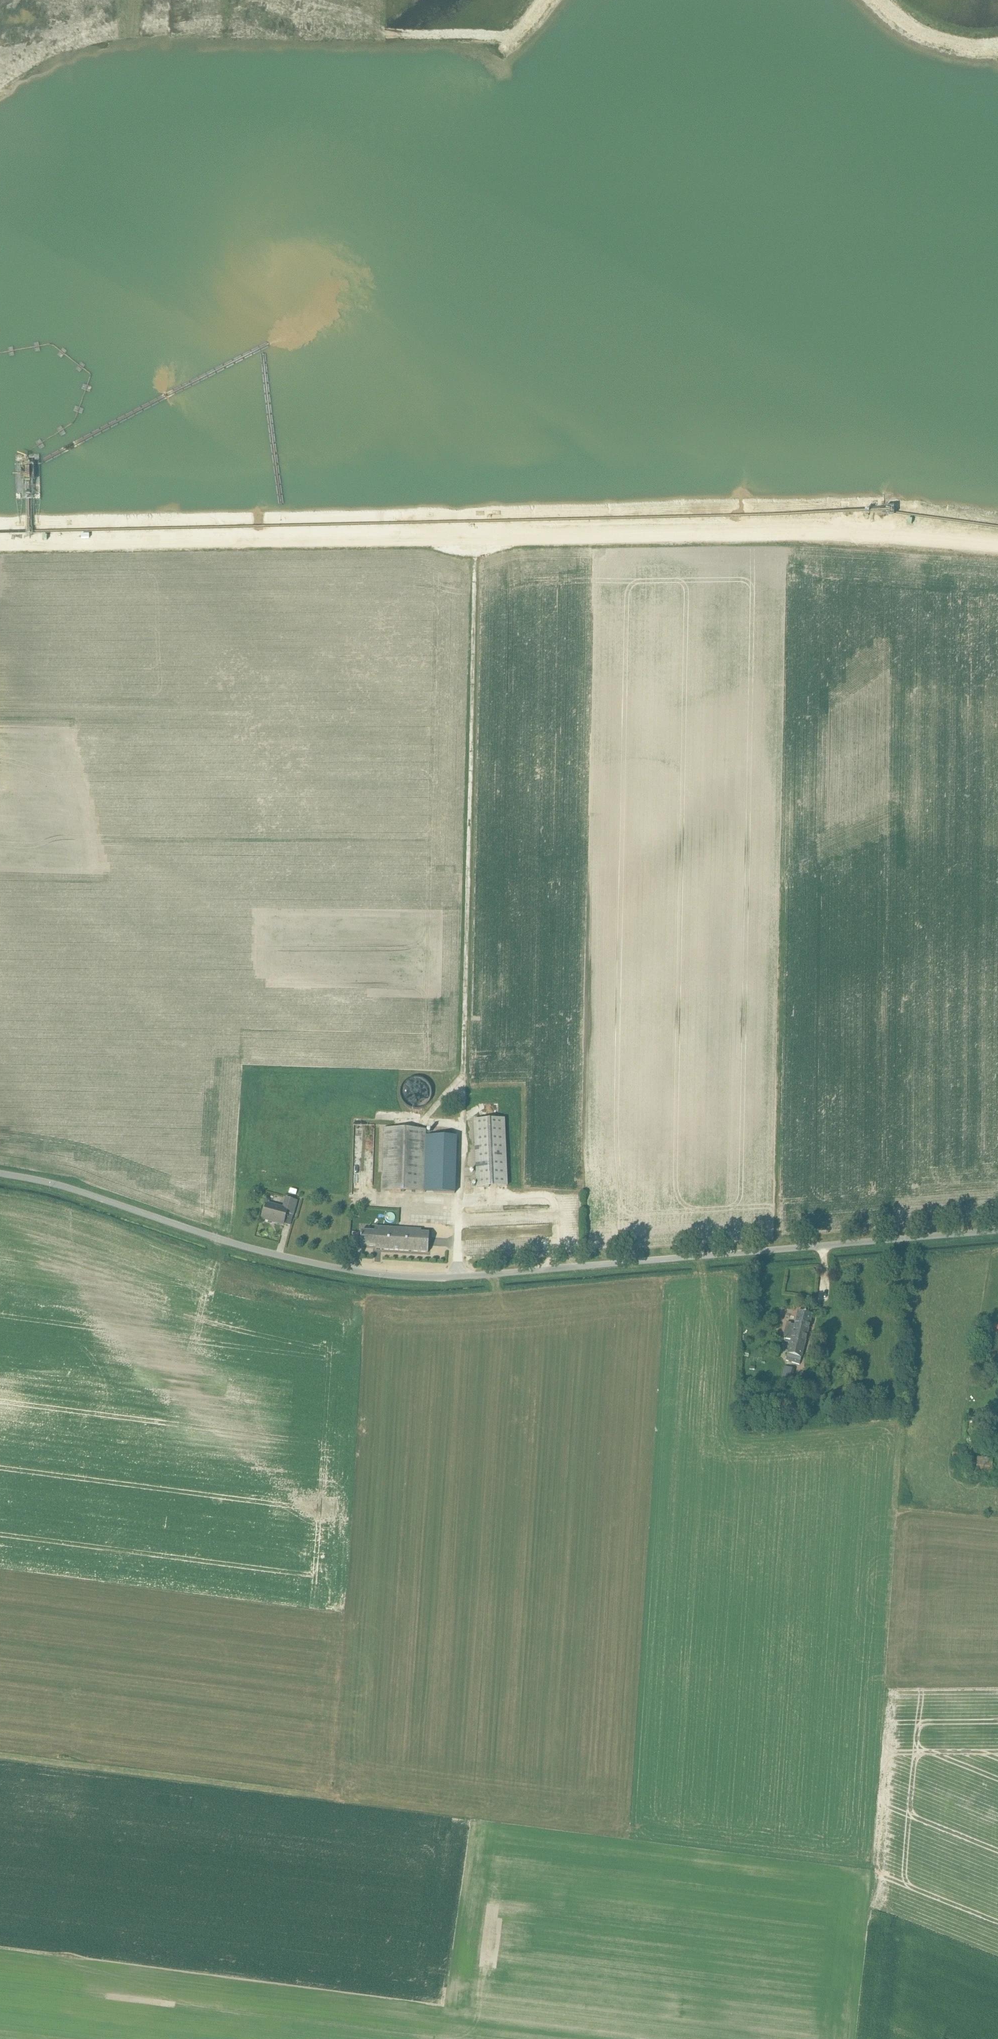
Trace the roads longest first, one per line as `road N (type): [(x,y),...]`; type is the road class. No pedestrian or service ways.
road 1 (unclassified): [(997,1232),(496,1277),(374,1276),(241,1248),(0,1175)]
road 2 (track): [(0,543),(869,534),(997,543)]
road 3 (track): [(463,1169),(474,560)]

